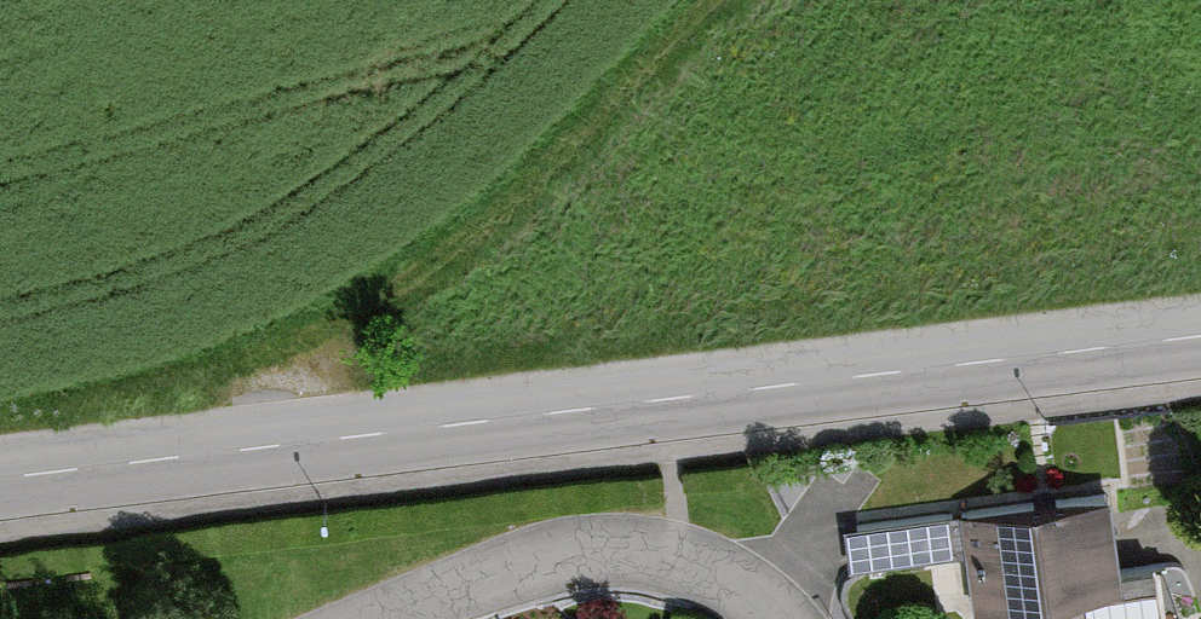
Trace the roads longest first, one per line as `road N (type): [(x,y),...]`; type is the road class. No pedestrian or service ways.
road 1 (residential): [(1200,334),(0,474)]
road 2 (residential): [(387,618),(534,562),(619,550),(726,573),(782,618)]

